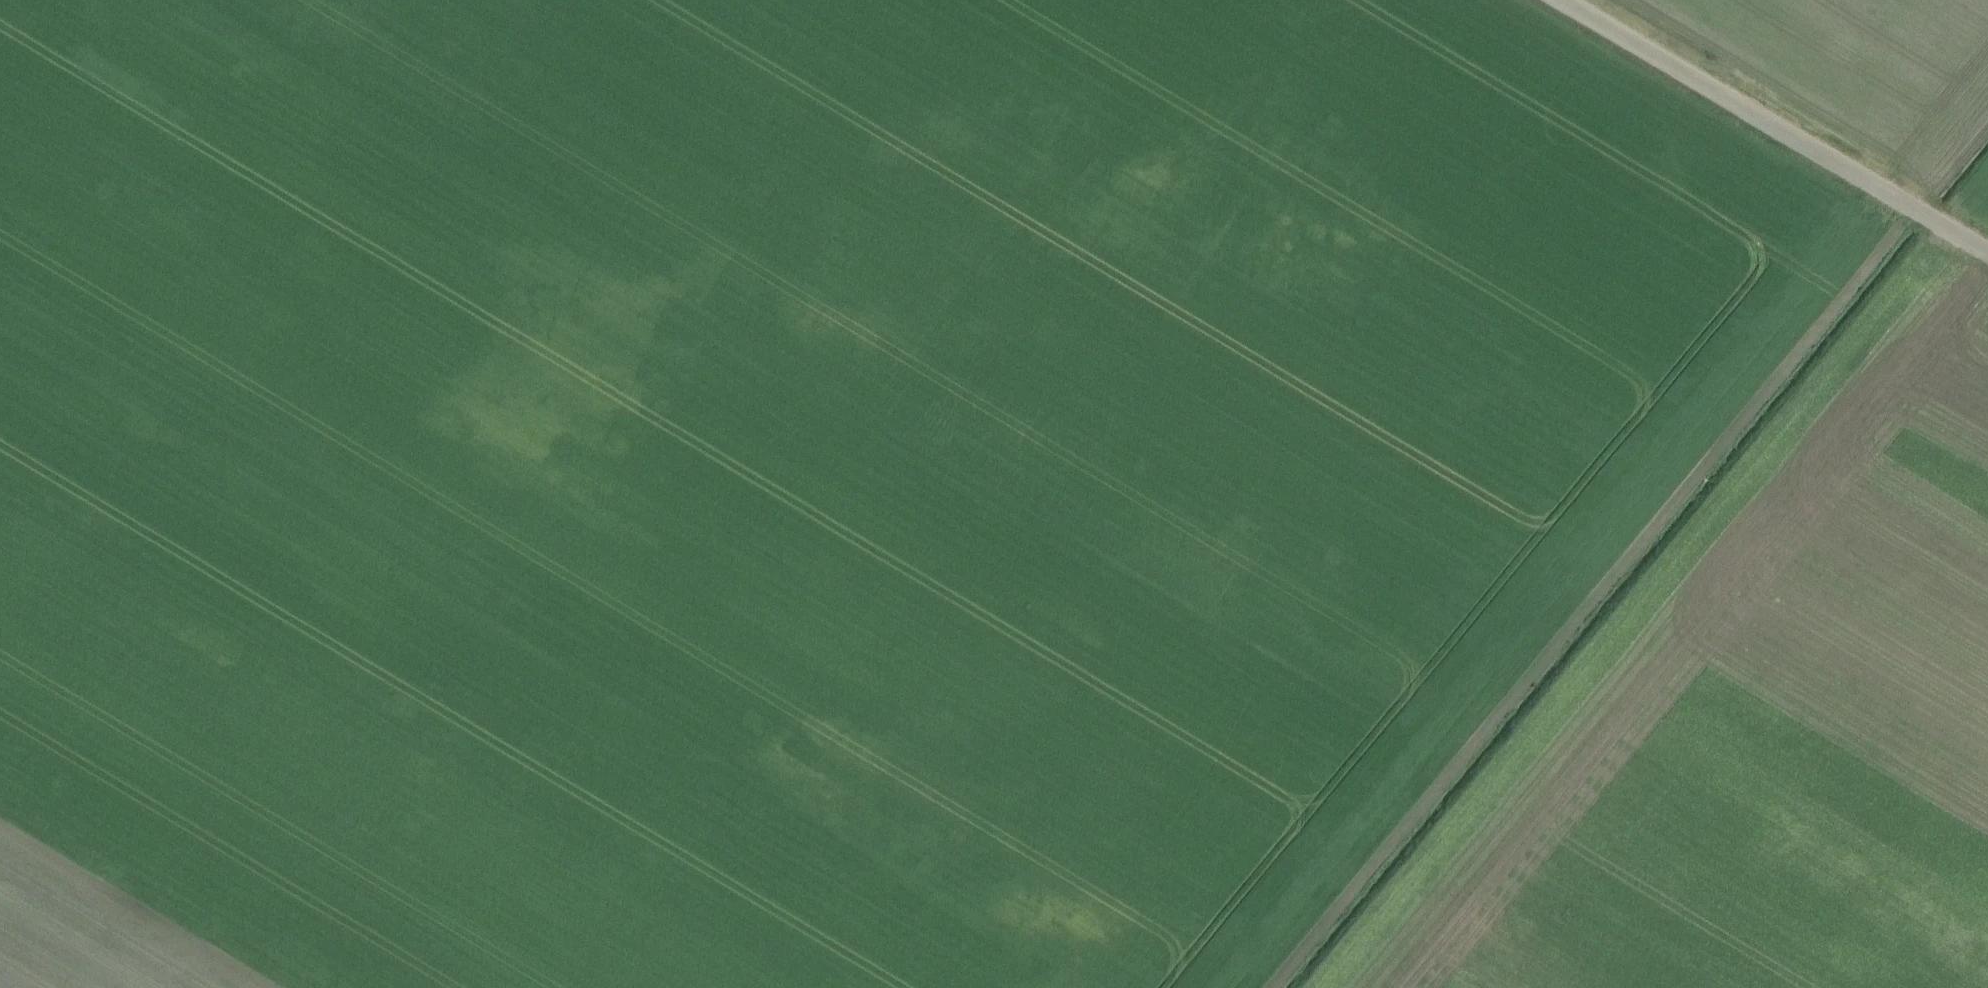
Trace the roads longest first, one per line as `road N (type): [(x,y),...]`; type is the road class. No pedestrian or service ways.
road 1 (track): [(1987,251),(1565,0)]

